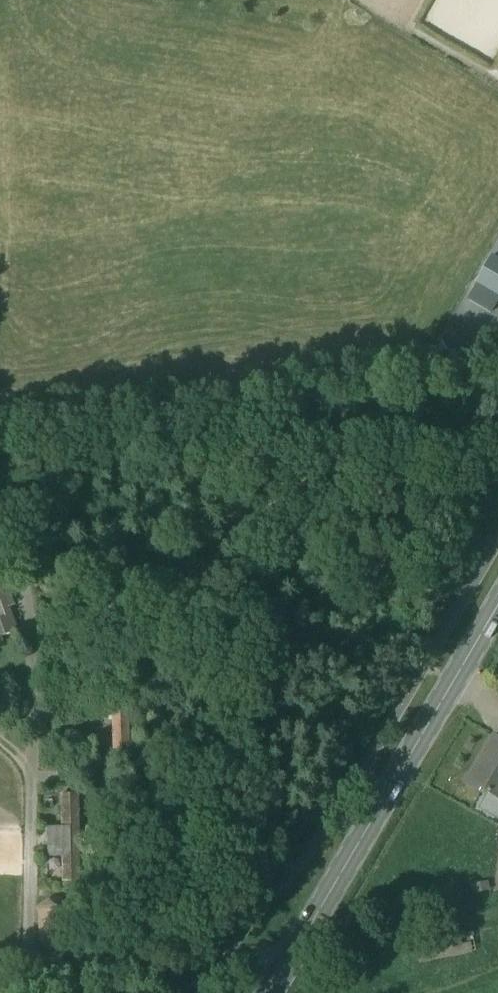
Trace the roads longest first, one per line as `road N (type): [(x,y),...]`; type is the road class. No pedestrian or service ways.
road 1 (track): [(33,987),(32,659),(21,552),(0,506)]
road 2 (primary): [(269,992),(497,609)]

